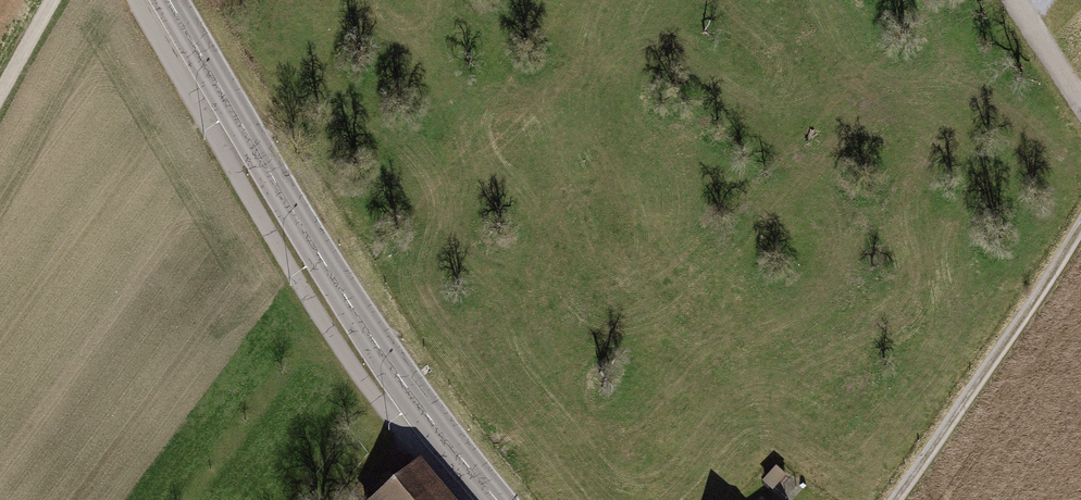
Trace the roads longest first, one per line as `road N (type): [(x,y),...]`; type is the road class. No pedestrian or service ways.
road 1 (secondary): [(499,499),(341,293),(169,0)]
road 2 (track): [(1080,227),(895,499)]
road 3 (track): [(1080,101),(1015,0)]

